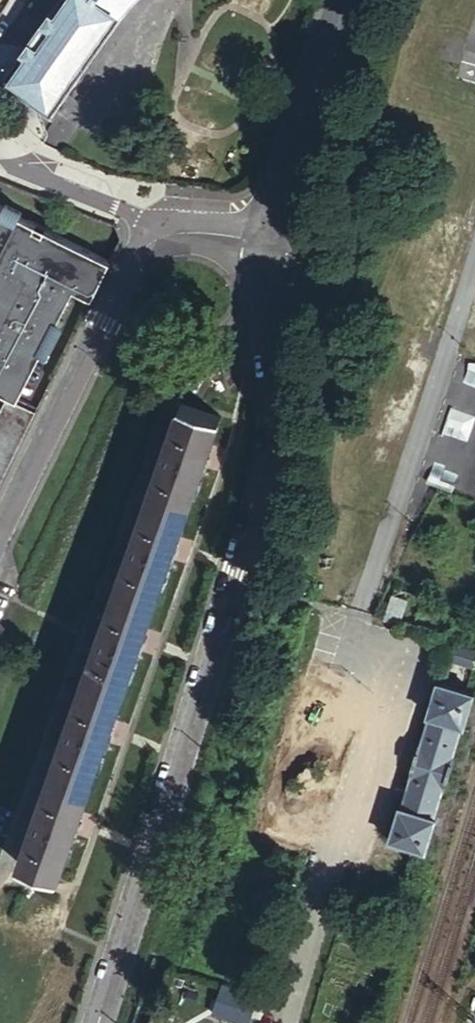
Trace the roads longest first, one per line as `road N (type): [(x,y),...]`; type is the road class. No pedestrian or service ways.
road 1 (tertiary): [(266,244),(262,483),(100,1022)]
road 2 (unclassified): [(0,532),(131,266),(163,236)]
road 3 (tertiary): [(266,244),(336,0)]
road 4 (residential): [(0,162),(138,217),(163,236)]

